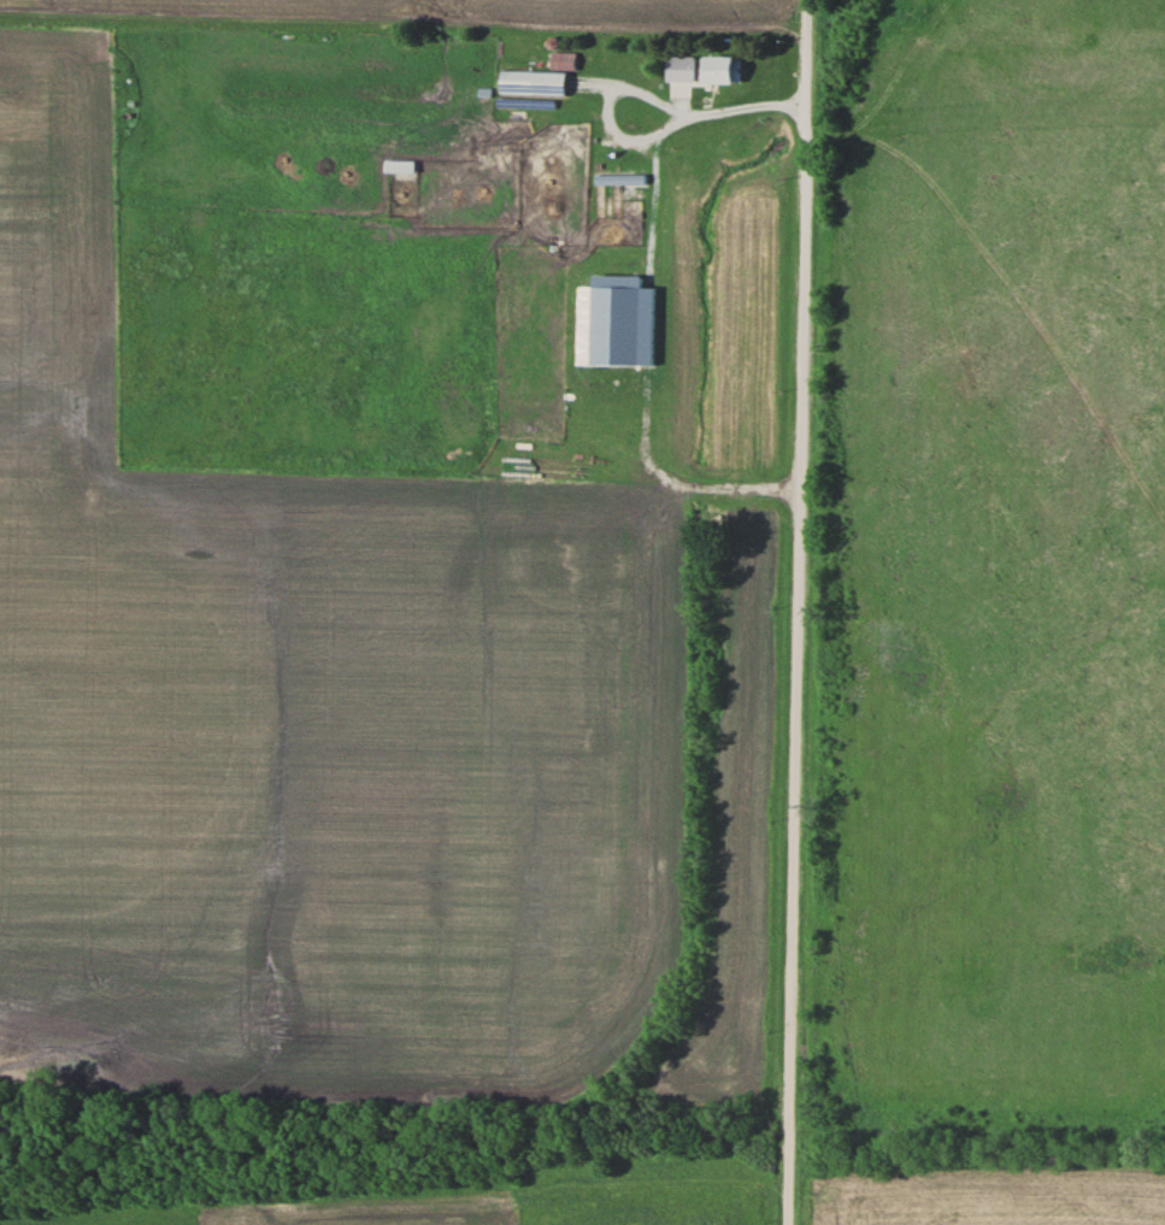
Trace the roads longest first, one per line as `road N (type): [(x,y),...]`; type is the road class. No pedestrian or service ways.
road 1 (residential): [(777,1224),(800,0)]

